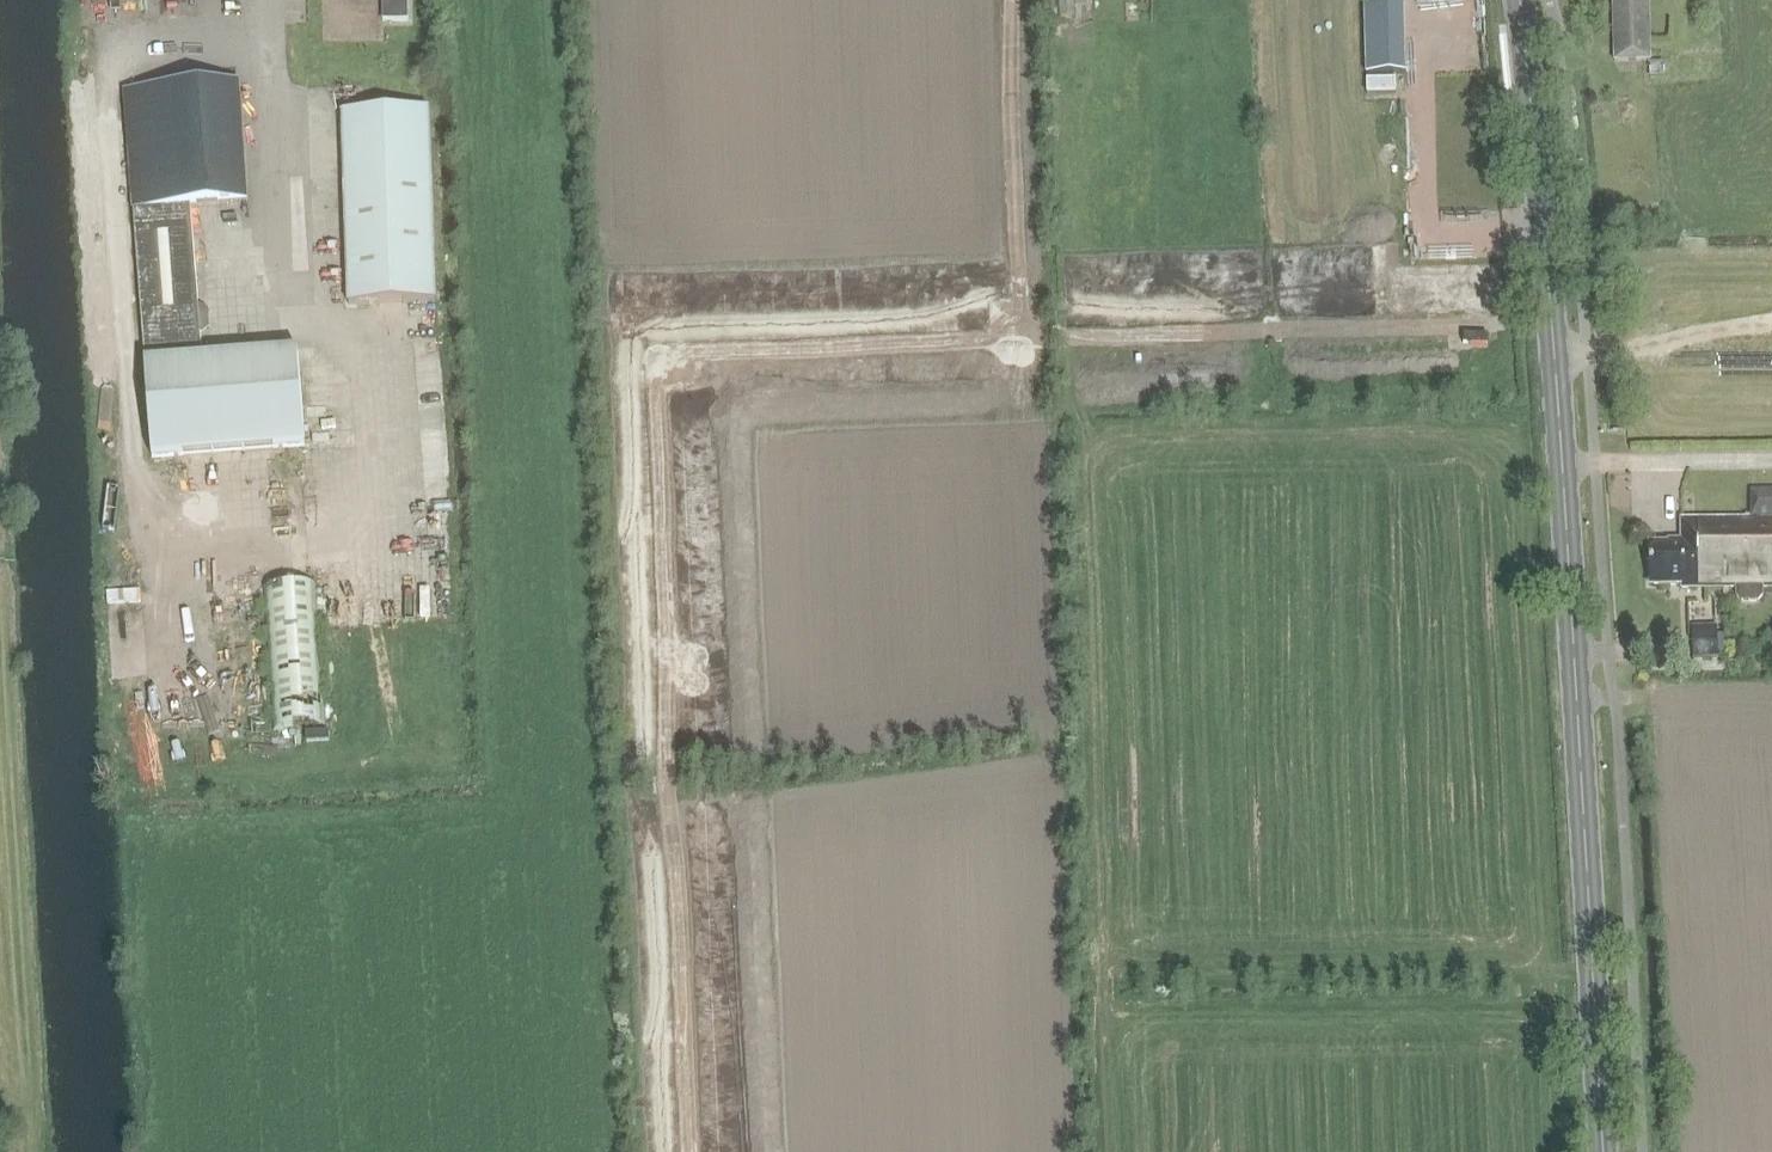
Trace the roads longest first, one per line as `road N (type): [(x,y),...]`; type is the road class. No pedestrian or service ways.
road 1 (primary): [(1600,1151),(1519,0)]

